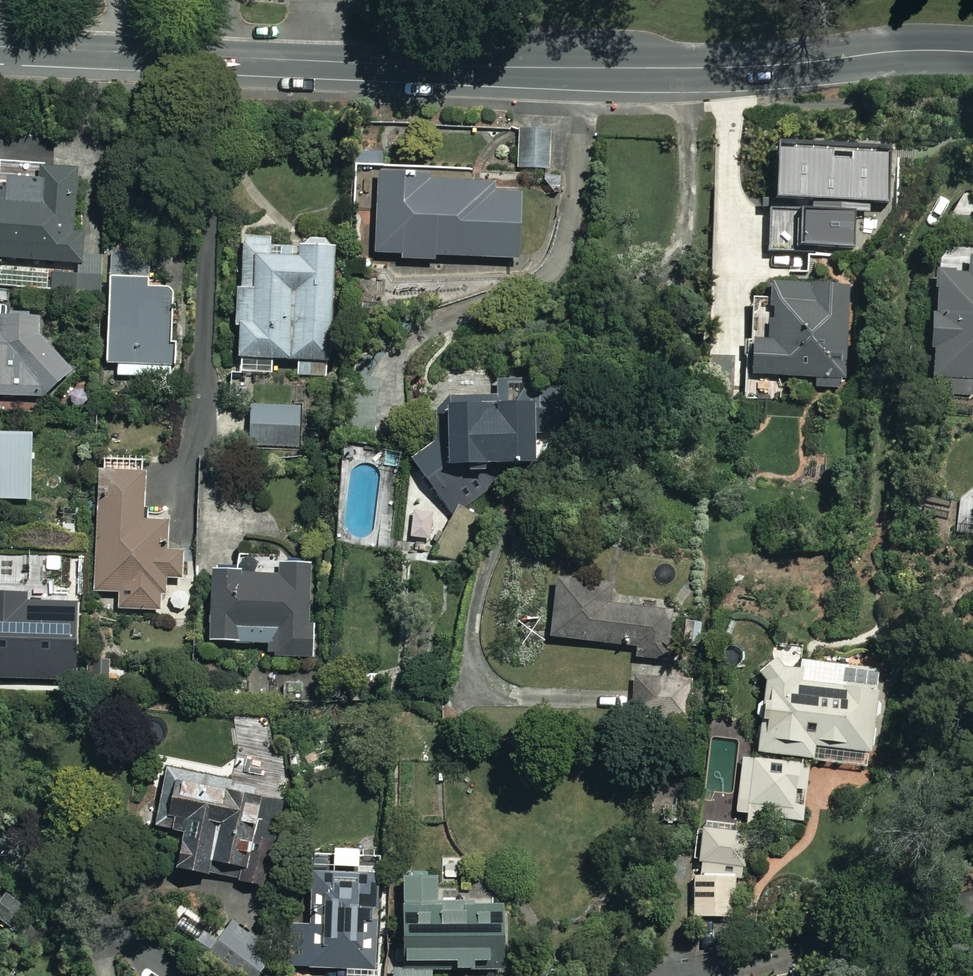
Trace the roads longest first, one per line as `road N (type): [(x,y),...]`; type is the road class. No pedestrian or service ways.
road 1 (tertiary): [(0,47),(608,68),(972,52)]
road 2 (residential): [(0,851),(174,975)]

